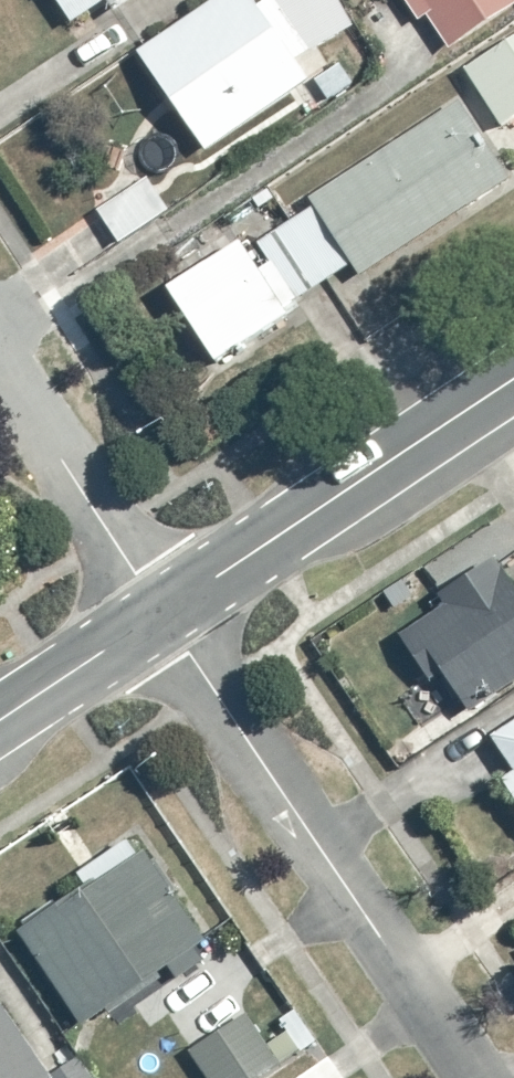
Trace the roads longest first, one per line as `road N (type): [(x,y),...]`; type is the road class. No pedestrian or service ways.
road 1 (residential): [(473,1077),(163,613)]
road 2 (tertiary): [(513,384),(163,613)]
road 3 (residential): [(163,613),(0,362)]
road 4 (tertiary): [(163,613),(0,721)]

